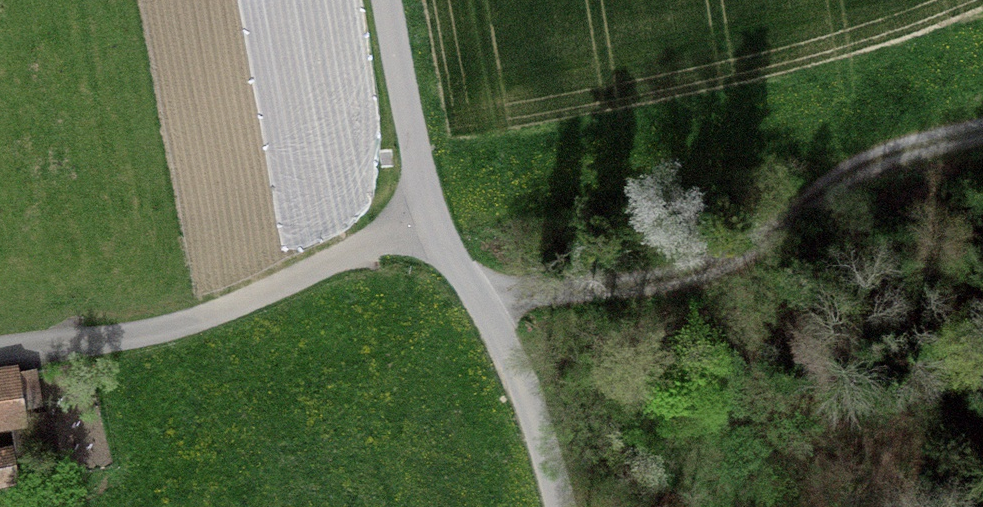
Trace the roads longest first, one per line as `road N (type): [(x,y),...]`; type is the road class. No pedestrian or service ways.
road 1 (track): [(982,126),(838,164),(716,271),(484,300)]
road 2 (residential): [(422,207),(174,326),(0,352)]
road 3 (unclassified): [(557,506),(537,421),(484,300),(422,207)]
road 4 (unclassified): [(422,207),(388,0)]

